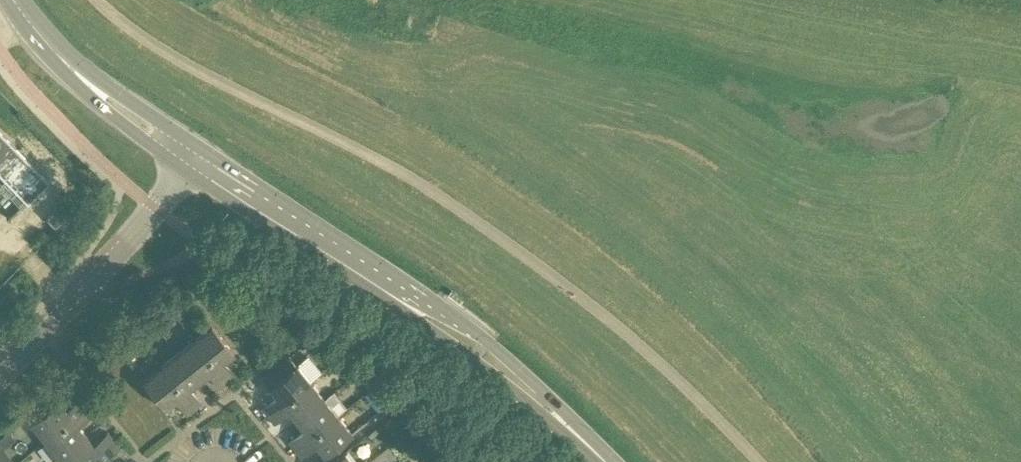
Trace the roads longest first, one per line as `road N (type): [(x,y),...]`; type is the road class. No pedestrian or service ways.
road 1 (secondary): [(598,461),(447,327),(195,159)]
road 2 (tertiary): [(0,371),(195,159)]
road 3 (secondary): [(195,159),(71,68),(14,0)]

